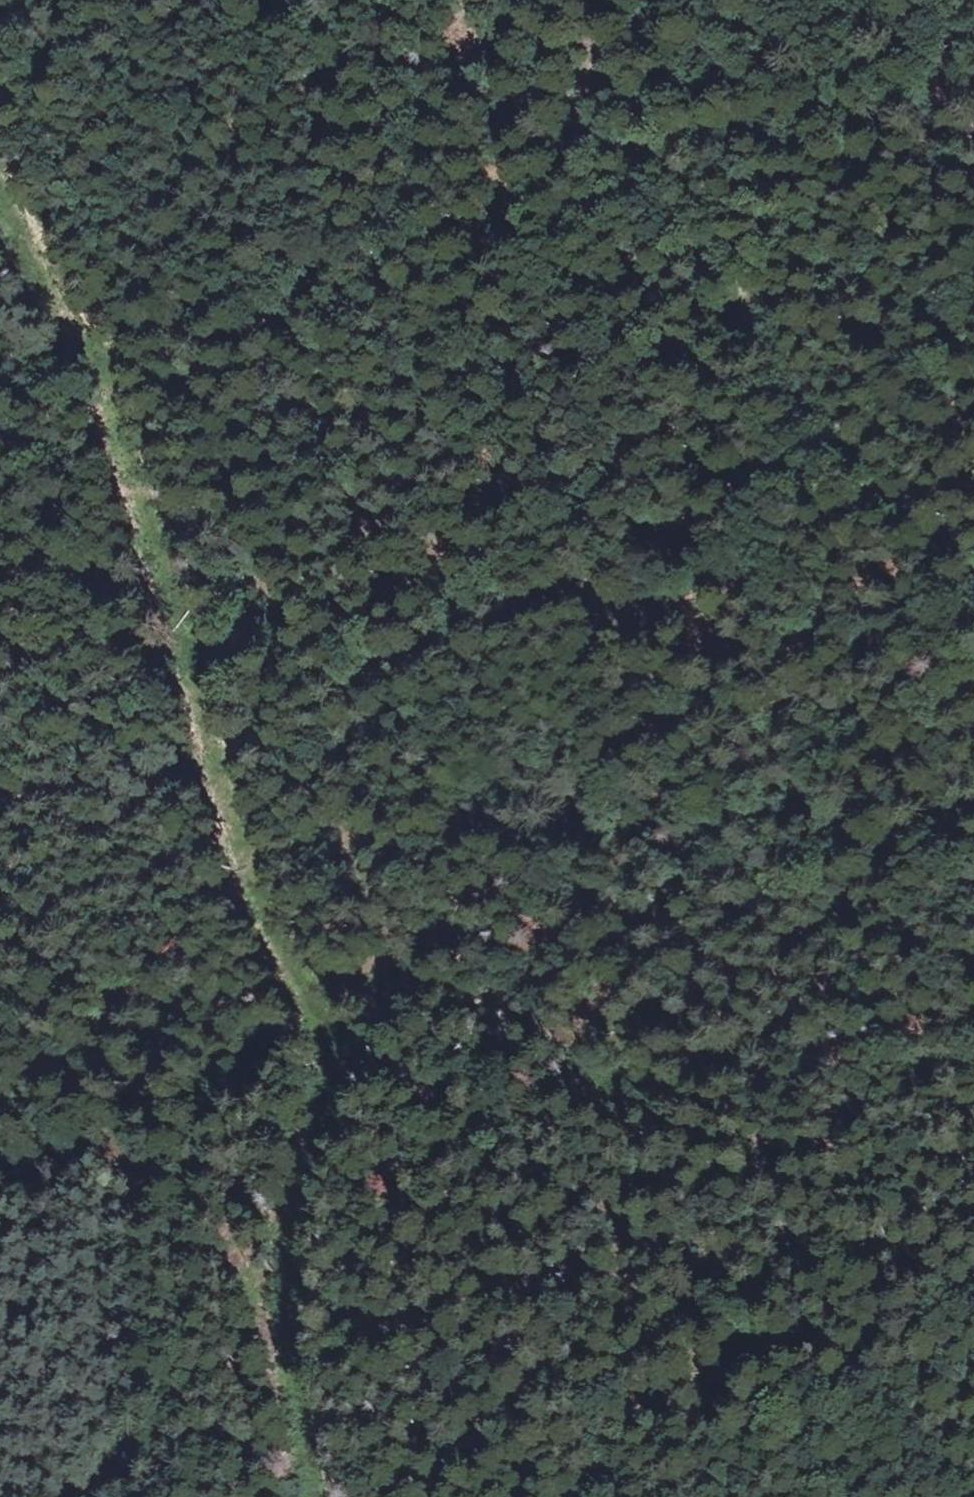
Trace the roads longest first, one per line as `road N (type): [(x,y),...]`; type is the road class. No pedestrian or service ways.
road 1 (track): [(304,1496),(286,1378),(283,1275),(302,1171),(336,1058),(333,1033),(265,898),(96,376),(0,181)]
road 2 (track): [(445,0),(713,218),(764,283),(770,345),(803,401),(839,445),(973,541)]

